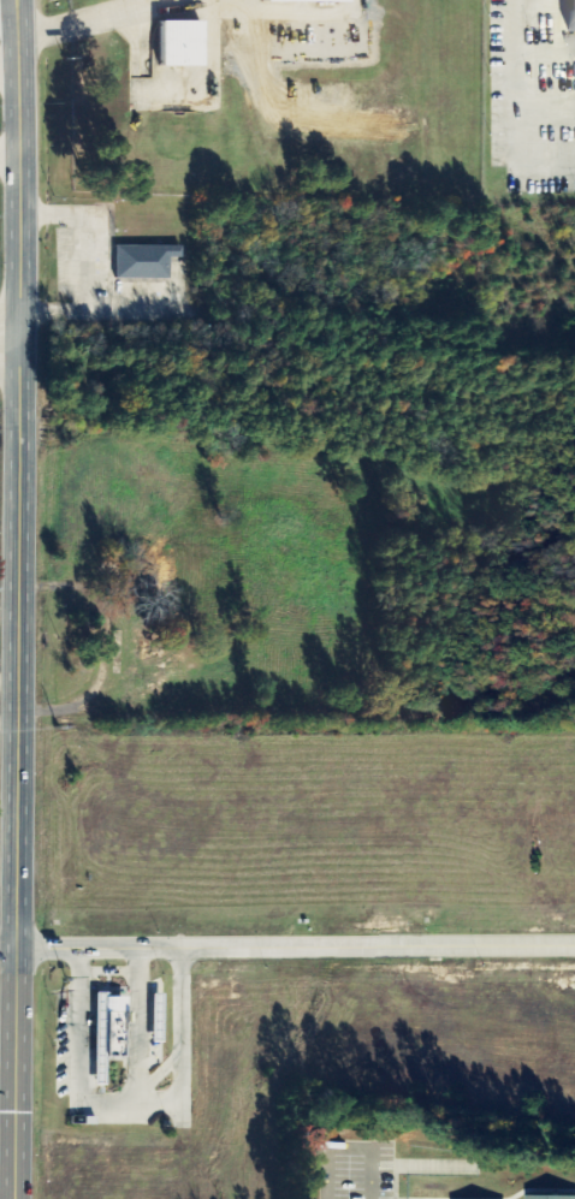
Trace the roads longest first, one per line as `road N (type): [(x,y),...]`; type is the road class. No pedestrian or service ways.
road 1 (secondary): [(19,348),(12,1198)]
road 2 (residential): [(574,941),(14,944)]
road 3 (secondary): [(20,0),(19,348)]

